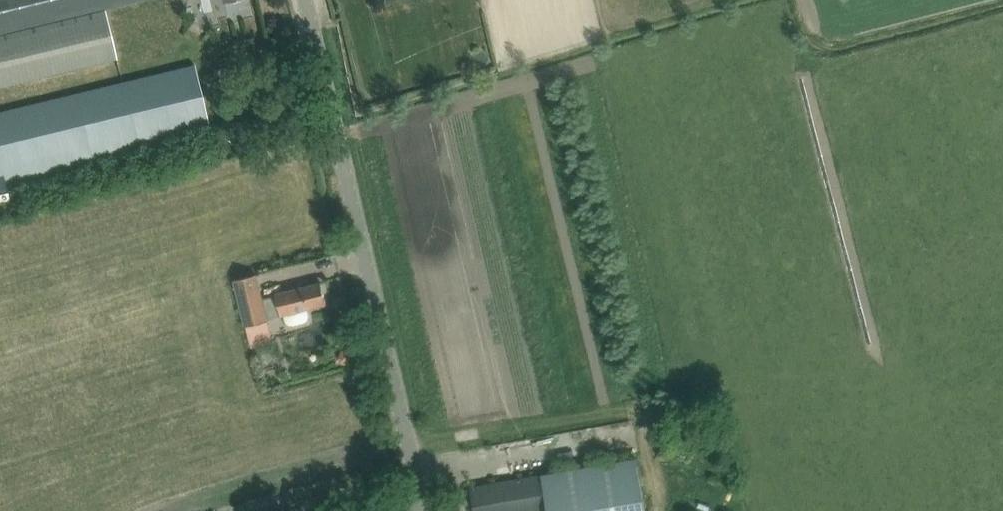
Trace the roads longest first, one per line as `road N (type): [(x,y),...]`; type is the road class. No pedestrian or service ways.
road 1 (unclassified): [(422,510),(310,0)]

